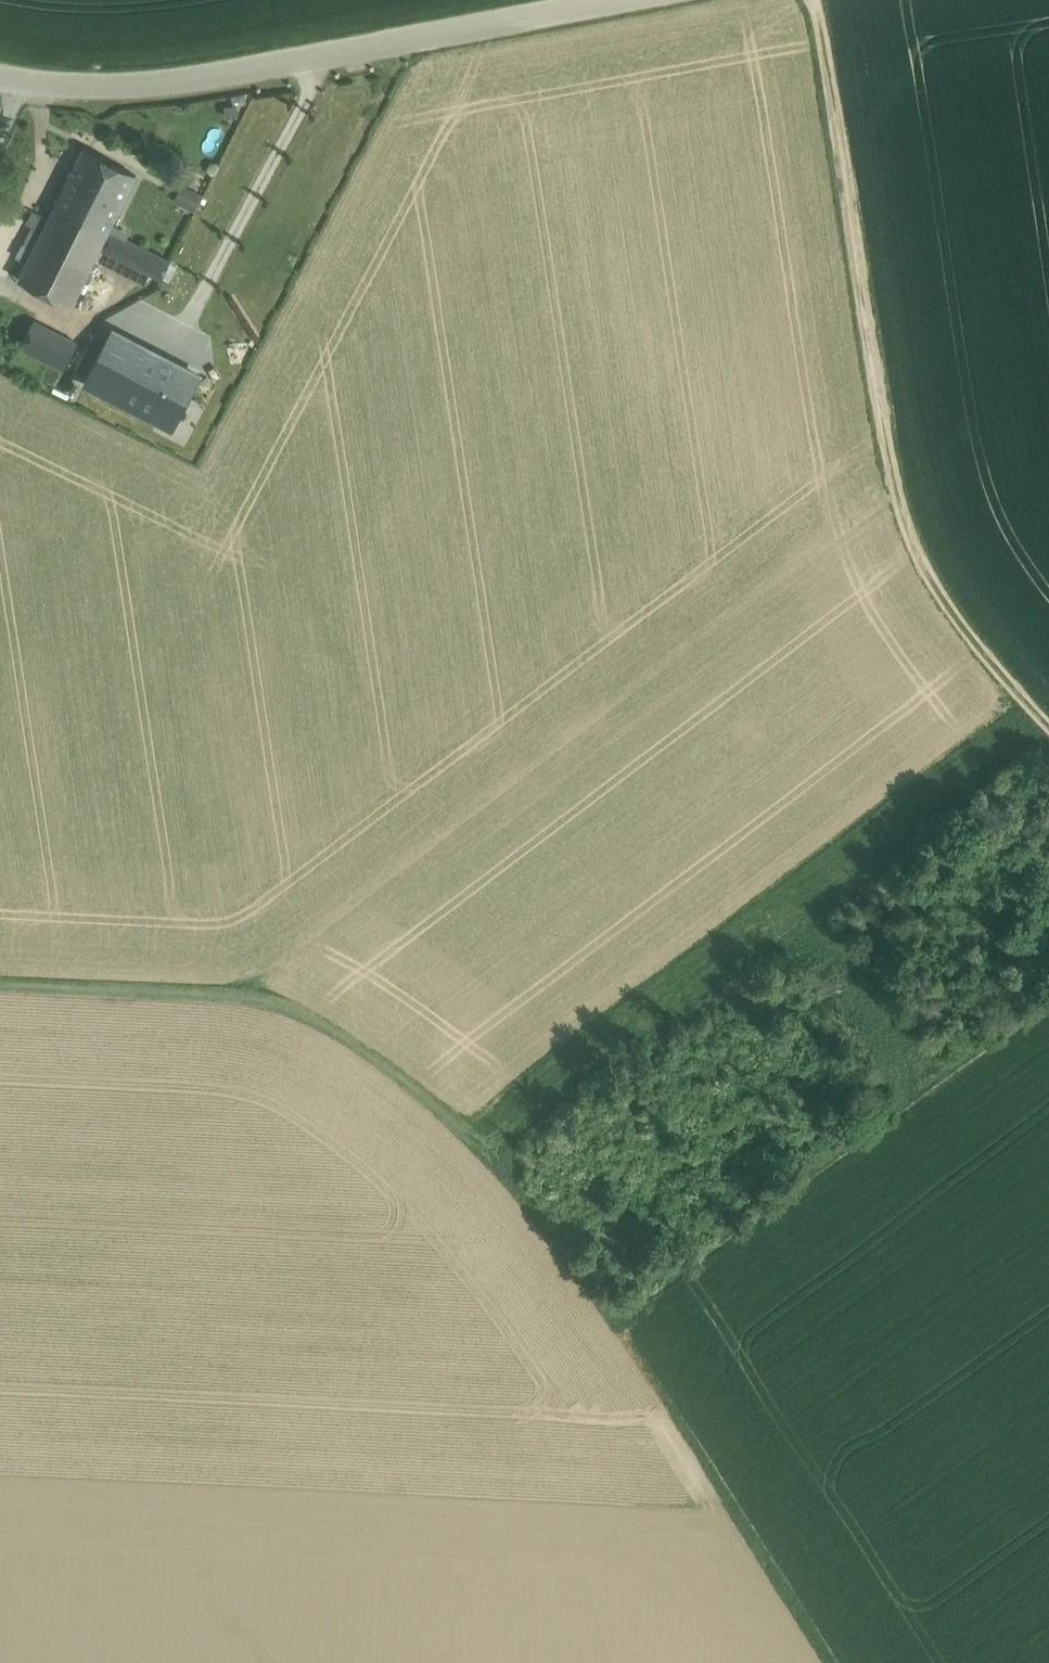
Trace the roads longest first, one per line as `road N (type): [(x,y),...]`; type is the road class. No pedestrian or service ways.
road 1 (track): [(0,983),(269,995),(506,1141),(836,1662)]
road 2 (track): [(1048,721),(903,524),(814,0)]
road 3 (unclassified): [(0,70),(178,78),(609,0)]

